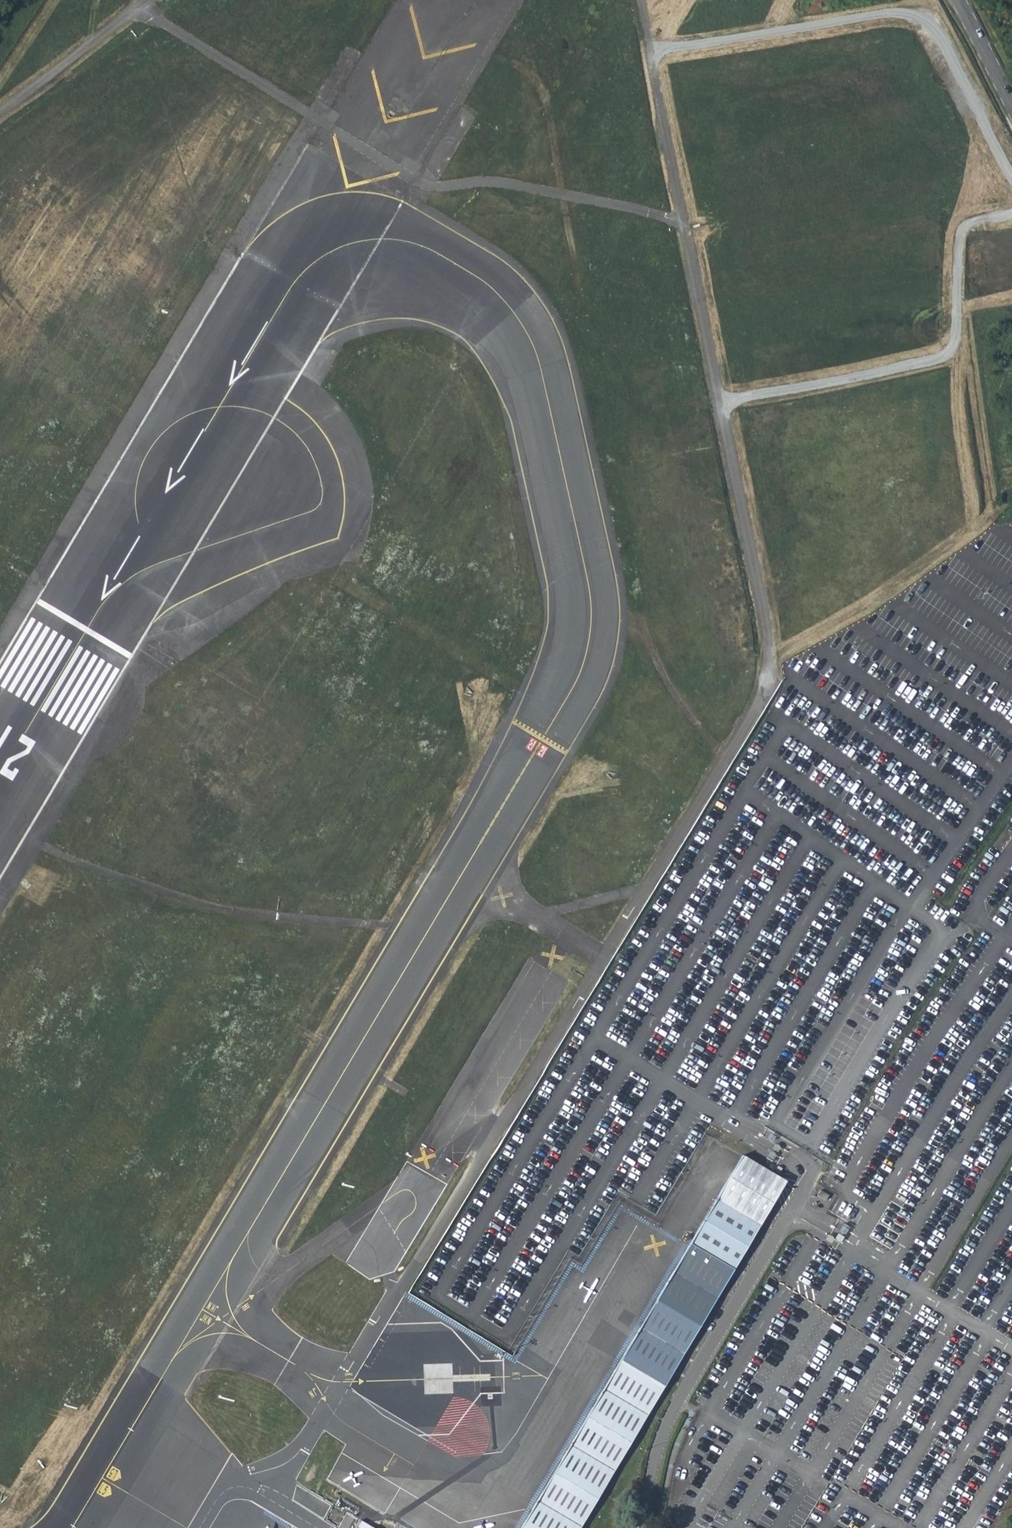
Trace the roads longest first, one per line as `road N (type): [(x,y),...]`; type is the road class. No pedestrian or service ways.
road 1 (track): [(1011,215),(976,220),(959,243),(963,525),(935,557),(872,602),(770,656)]
road 2 (track): [(649,51),(908,16),(994,171),(1011,182)]
road 3 (tertiary): [(956,0),(1011,112)]

